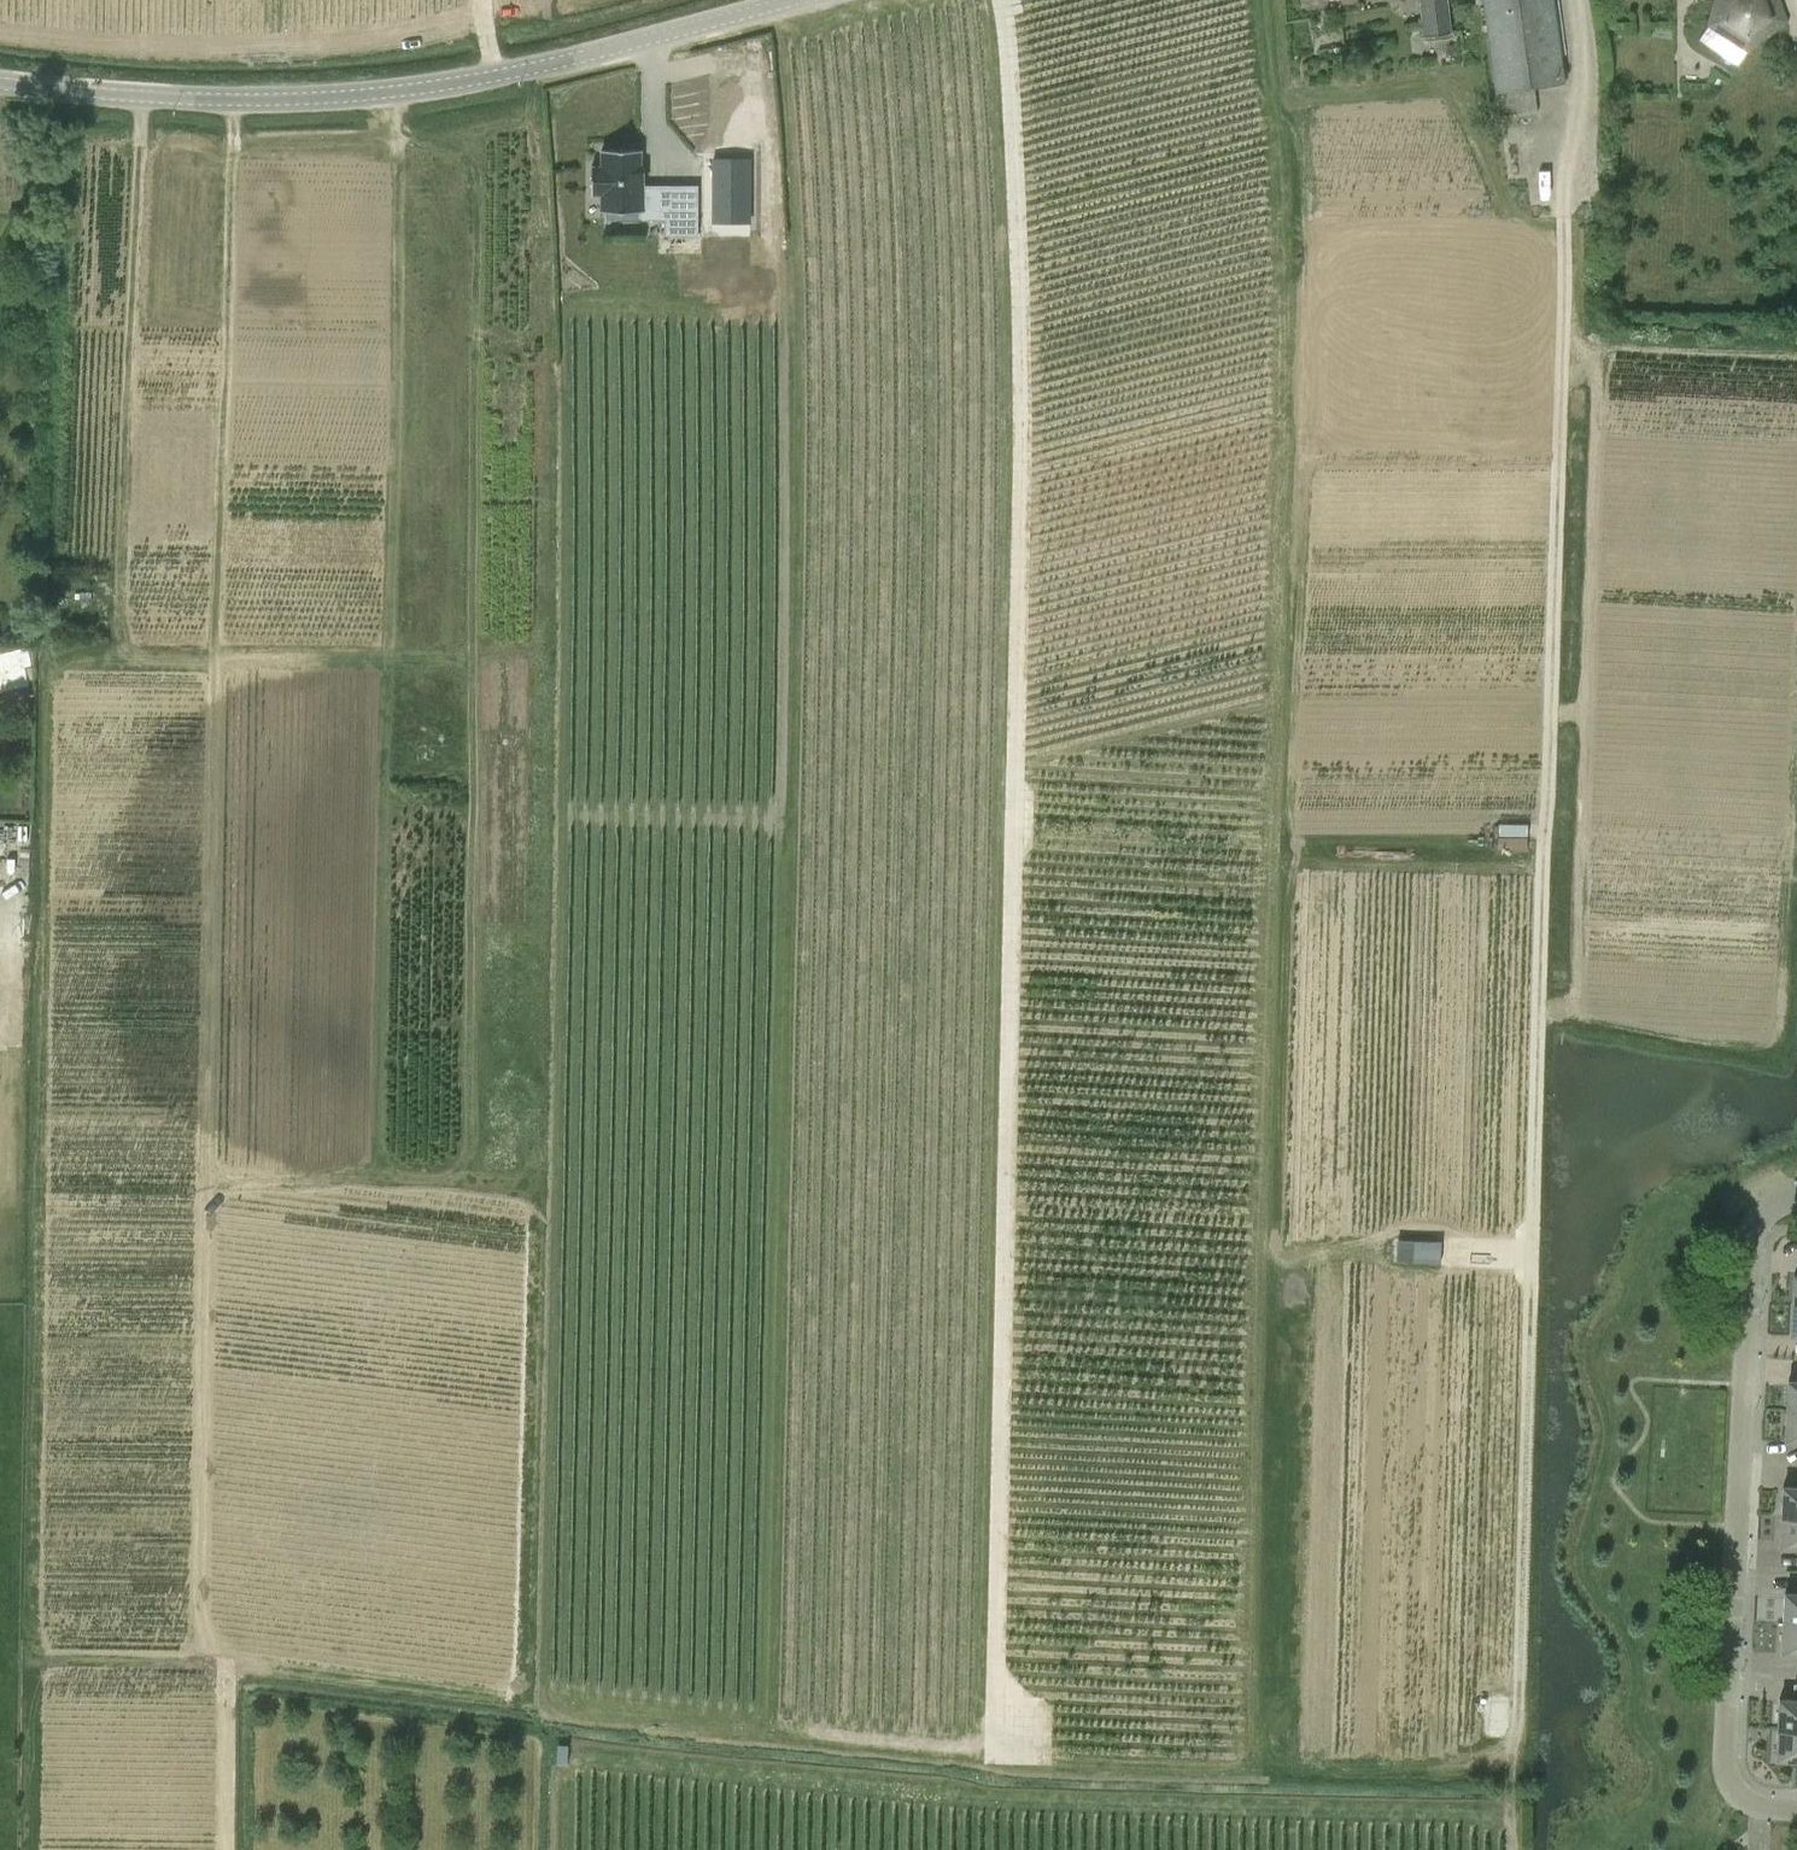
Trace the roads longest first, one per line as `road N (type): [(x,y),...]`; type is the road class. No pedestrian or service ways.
road 1 (unclassified): [(0,81),(146,98),(301,99),(424,89),(789,0)]
road 2 (residential): [(1796,1811),(1762,1807),(1734,1791),(1723,1748),(1753,1232),(1768,1206),(1796,1196)]

